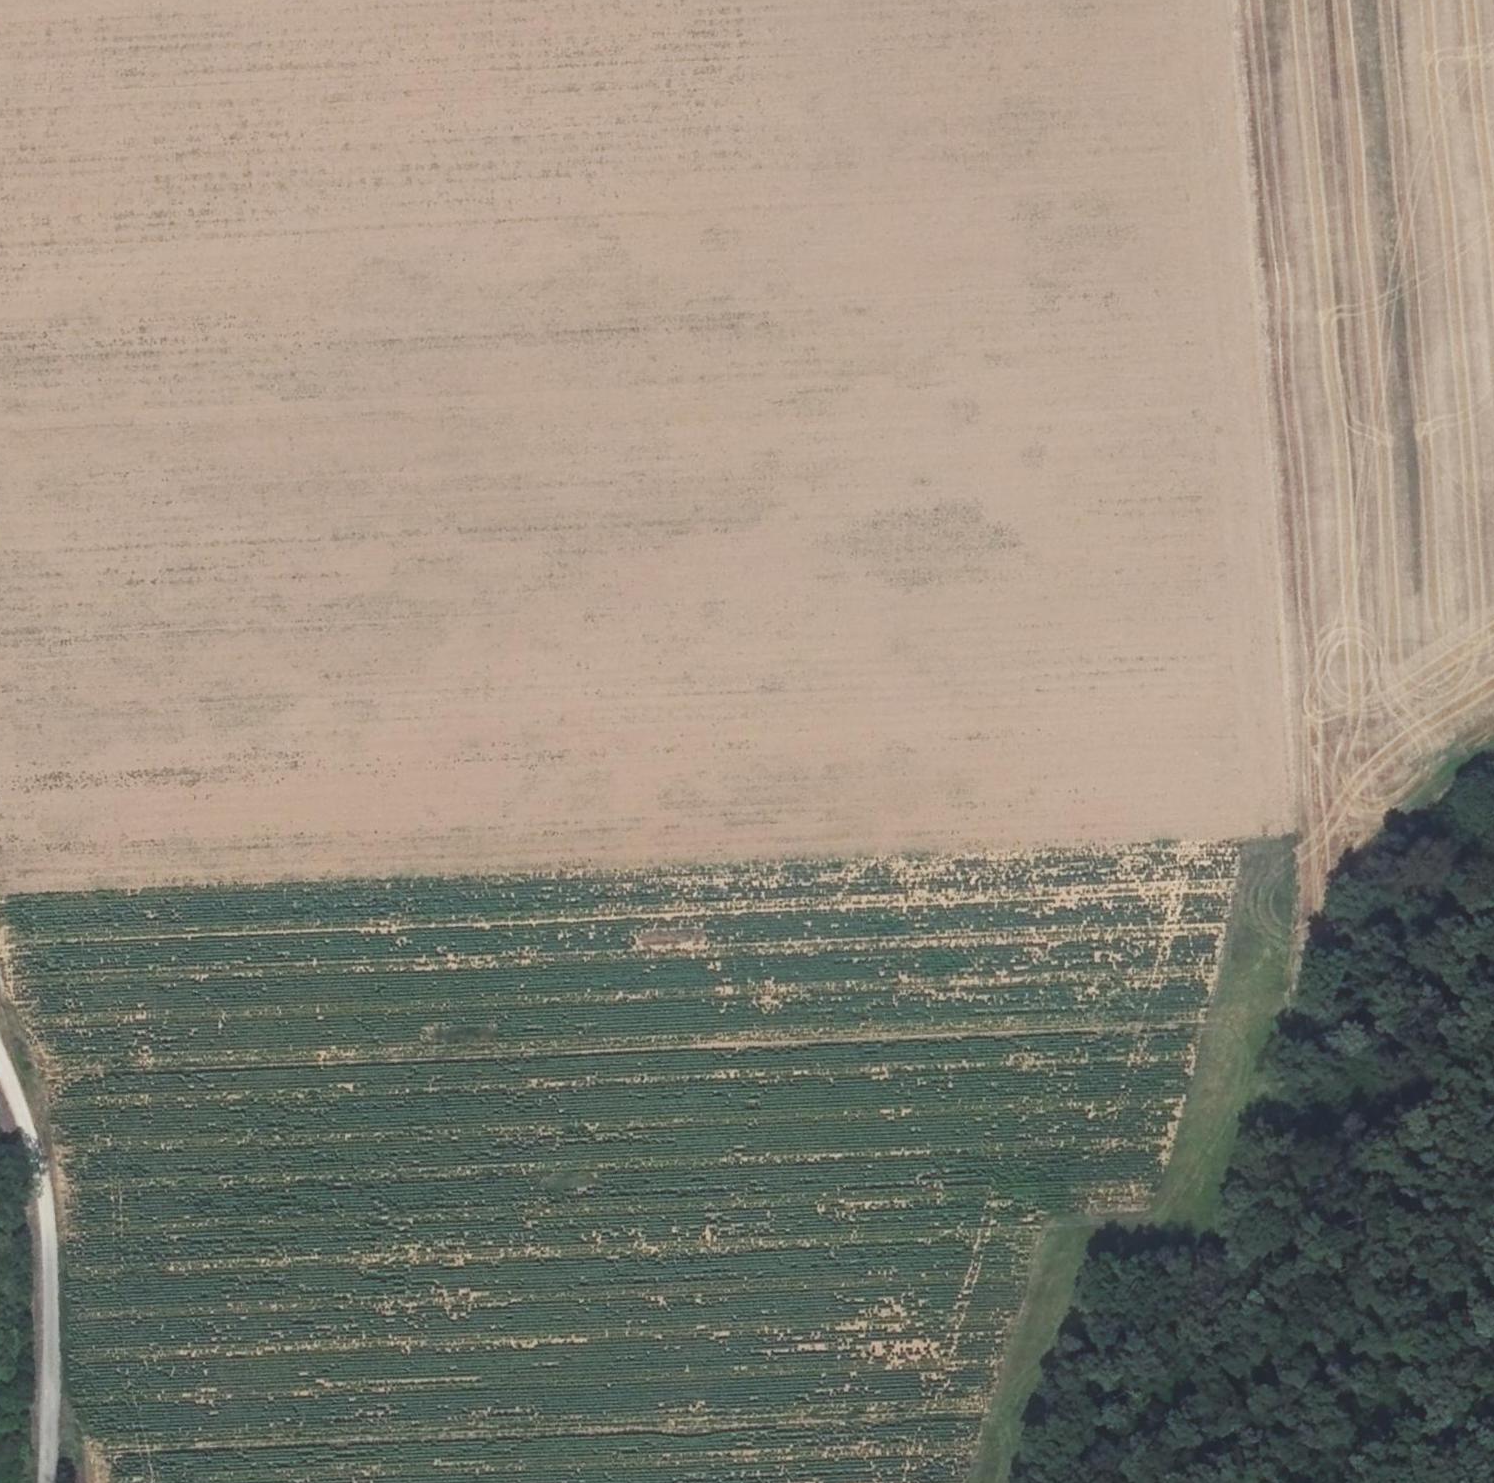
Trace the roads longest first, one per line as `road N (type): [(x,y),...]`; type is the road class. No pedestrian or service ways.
road 1 (track): [(0,1076),(46,1176),(45,1482)]

